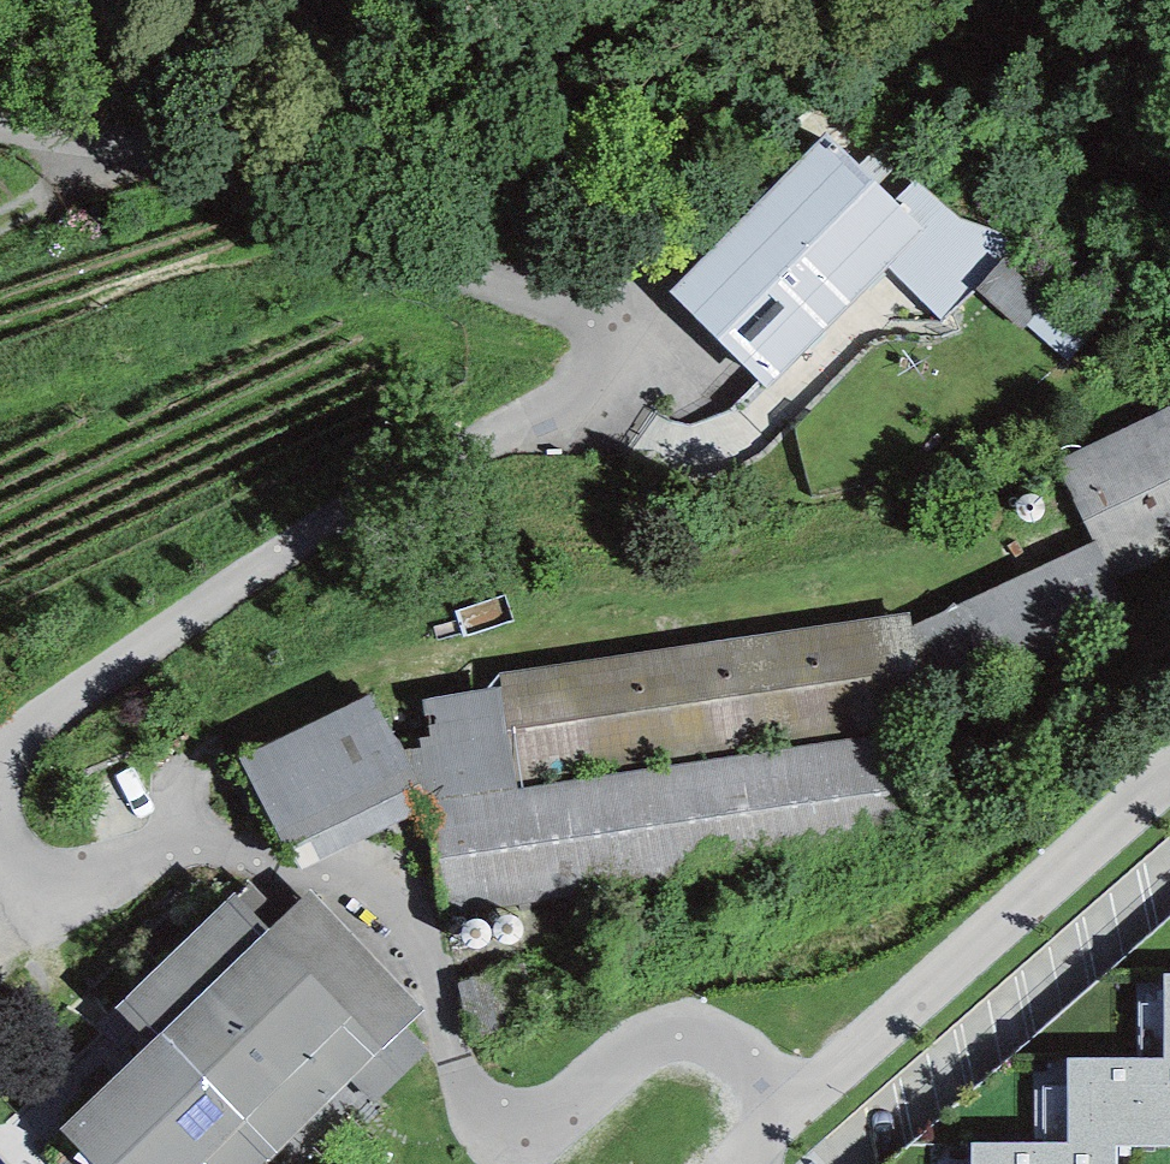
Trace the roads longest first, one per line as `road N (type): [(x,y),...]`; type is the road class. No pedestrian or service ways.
road 1 (residential): [(0,143),(144,161),(288,192),(573,301),(604,325),(616,354),(585,410),(447,458),(353,505),(48,710),(9,753),(0,777)]
road 2 (residential): [(0,842),(20,869),(59,882),(191,847),(236,850),(335,880),(384,911),(427,963),(468,1093),(487,1115),(517,1122),(556,1111),(656,1041),(693,1034),(729,1044),(792,1109)]
road 3 (residential): [(1169,772),(792,1109)]

